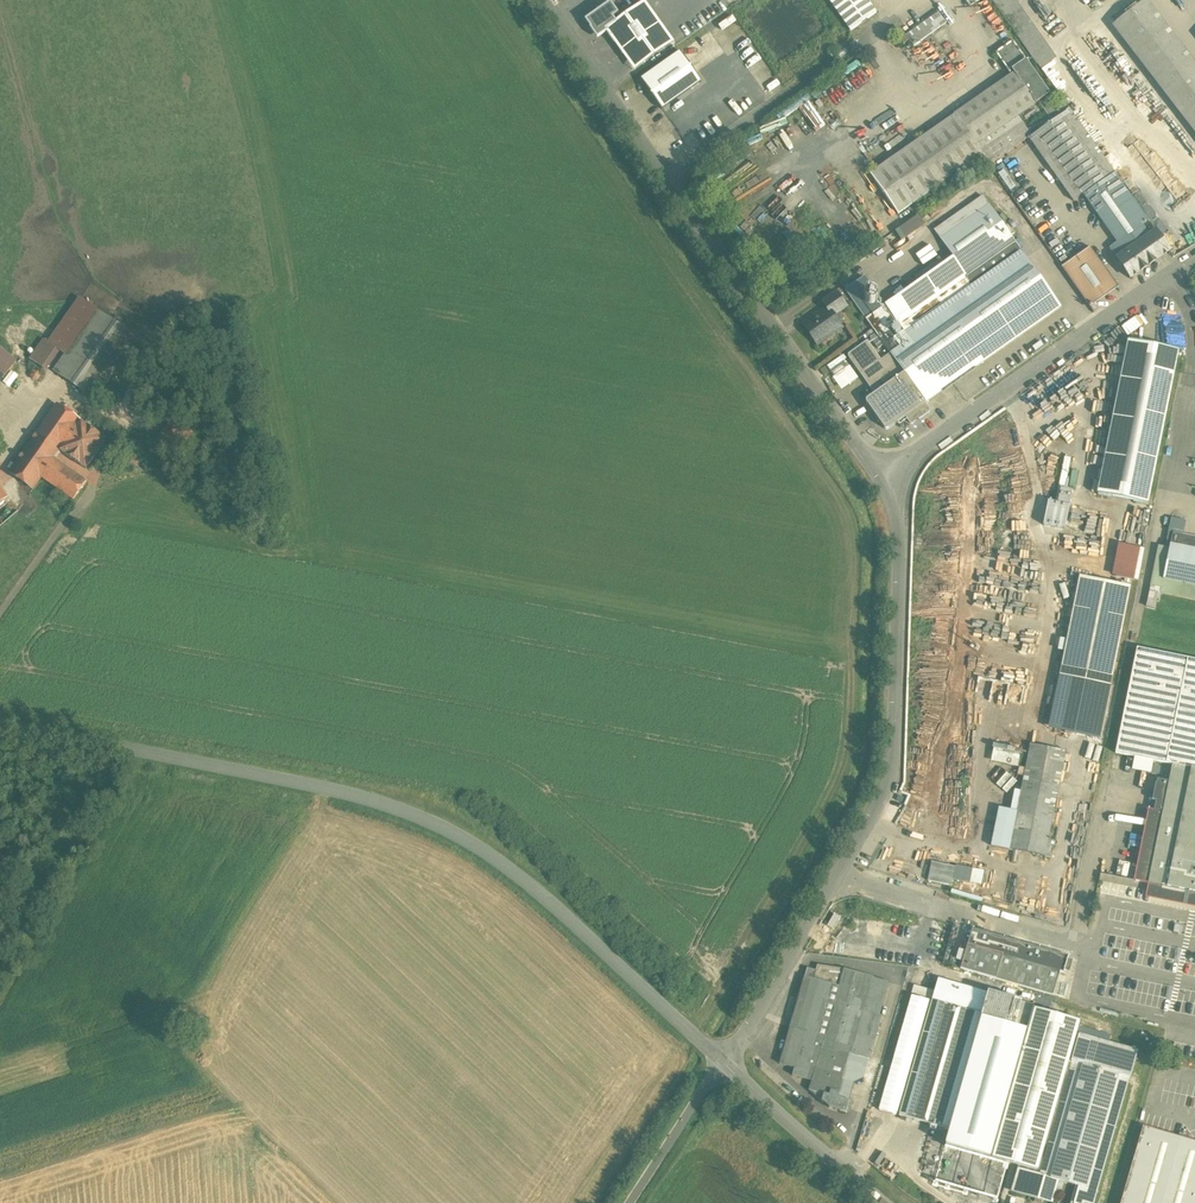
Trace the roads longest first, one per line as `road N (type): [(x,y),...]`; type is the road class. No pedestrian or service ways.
road 1 (unclassified): [(134,750),(369,801),(439,828),(513,872),(725,1066)]
road 2 (unclassified): [(725,1066),(890,772),(897,536),(881,479)]
road 3 (unclassified): [(881,479),(544,0)]
road 4 (residential): [(881,479),(1171,275)]
road 5 (unclassified): [(634,1202),(725,1066)]
road 6 (unclassified): [(842,1171),(725,1066)]
road 7 (unclassified): [(134,750),(0,724)]

